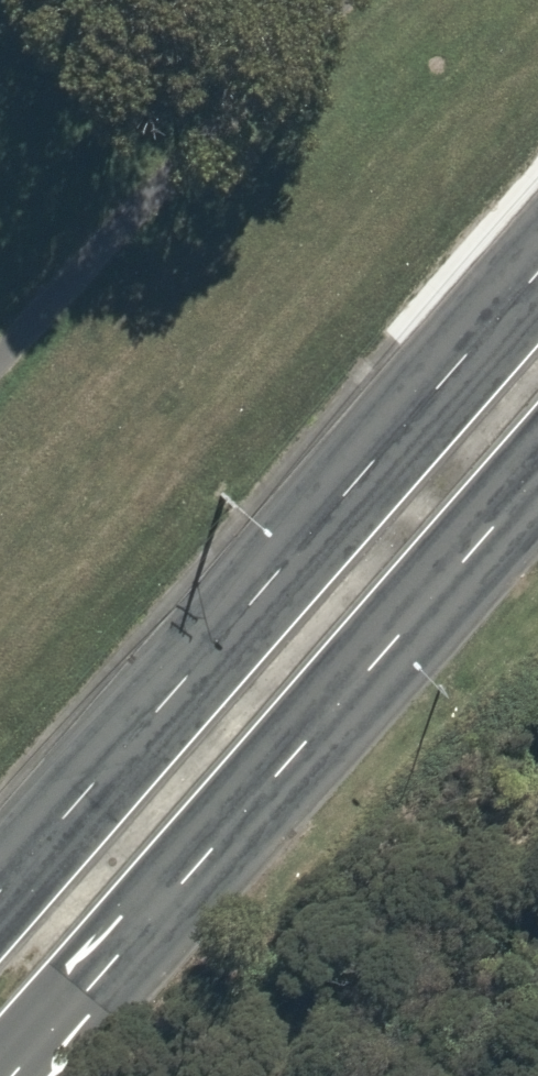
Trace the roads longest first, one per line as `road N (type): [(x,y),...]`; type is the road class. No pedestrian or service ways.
road 1 (secondary): [(537,441),(0,1059)]
road 2 (secondary): [(0,860),(537,252)]

